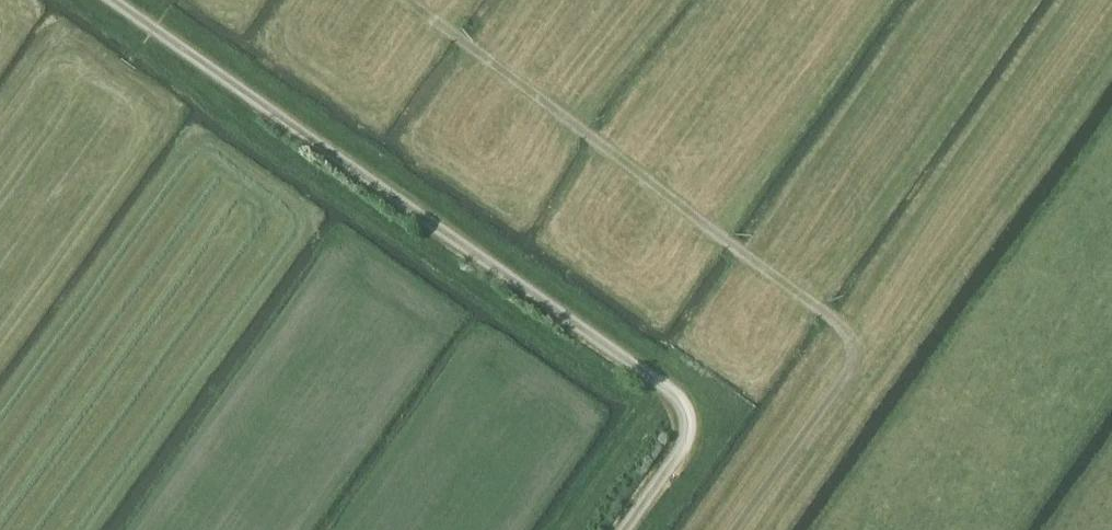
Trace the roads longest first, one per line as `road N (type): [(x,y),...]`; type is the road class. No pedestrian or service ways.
road 1 (track): [(736,529),(848,374),(852,342),(836,317),(405,0)]

